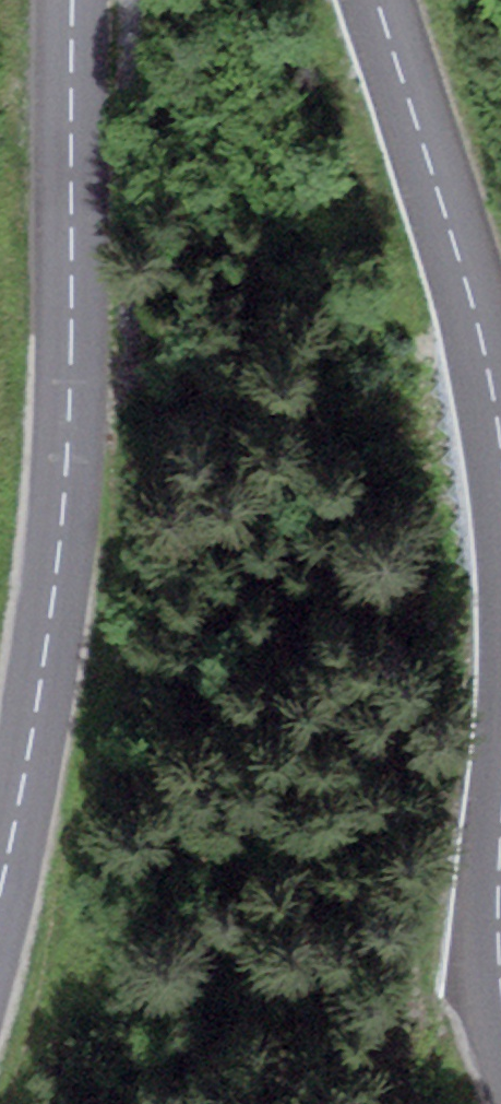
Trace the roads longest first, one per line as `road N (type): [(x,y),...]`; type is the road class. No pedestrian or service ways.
road 1 (secondary): [(73,0),(64,462),(47,661),(0,887)]
road 2 (secondary): [(500,372),(381,0)]
road 3 (secondary): [(500,1023),(493,964),(500,864)]

